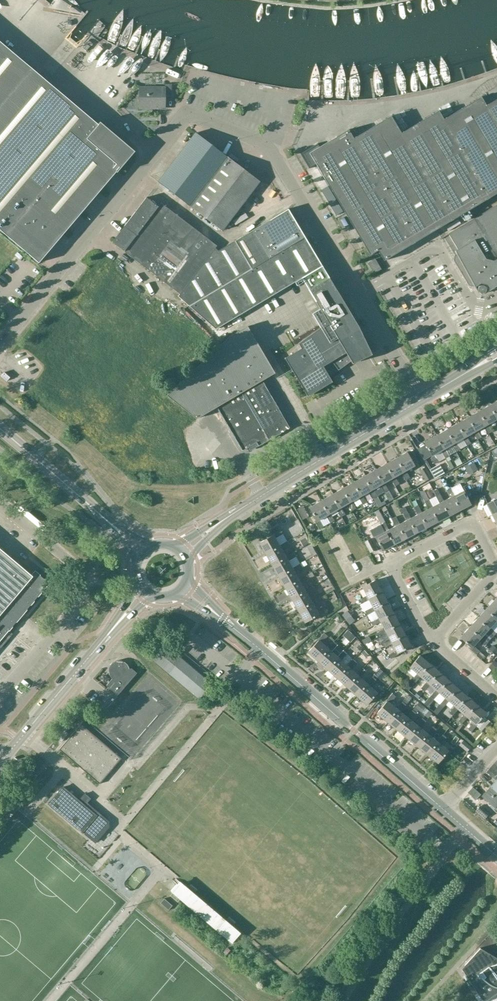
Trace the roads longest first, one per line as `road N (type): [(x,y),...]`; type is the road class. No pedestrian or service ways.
road 1 (unclassified): [(420,401),(280,167),(263,145),(192,115),(177,122),(0,346)]
road 2 (tertiary): [(445,811),(183,586)]
road 3 (tertiary): [(181,553),(420,401)]
road 4 (unclassified): [(0,696),(71,614),(82,584),(75,565),(0,501)]
road 5 (tertiary): [(1,763),(146,589)]
road 6 (tertiary): [(145,553),(0,429)]
road 7 (residential): [(496,563),(478,520),(390,559)]

